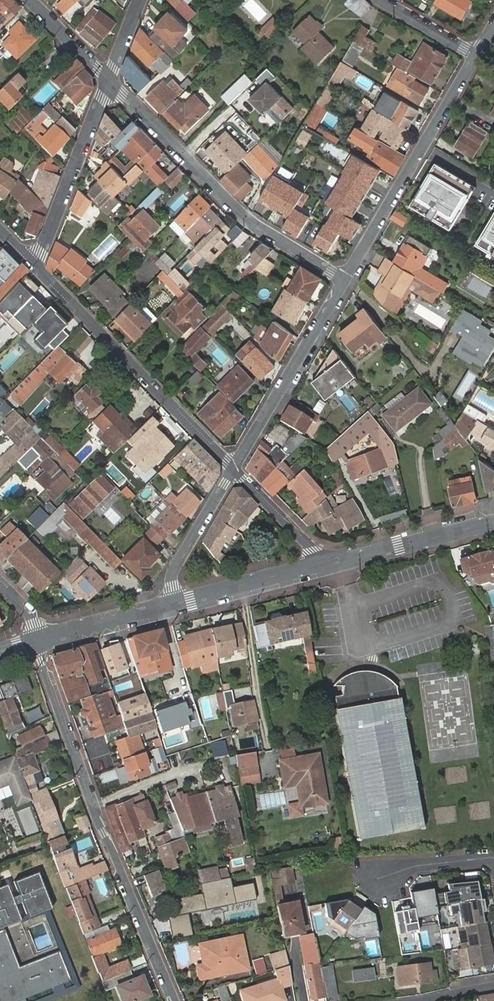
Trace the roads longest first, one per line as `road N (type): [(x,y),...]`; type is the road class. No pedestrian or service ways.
road 1 (residential): [(176,1000),(93,808),(36,646)]
road 2 (residential): [(346,281),(256,228),(108,82)]
road 3 (residential): [(235,468),(35,267)]
road 4 (residential): [(475,56),(346,281)]
road 5 (residential): [(346,281),(235,468)]
road 6 (residential): [(108,82),(35,267)]
road 7 (residential): [(329,565),(493,523)]
road 8 (residential): [(174,605),(329,565)]
road 9 (residential): [(235,468),(173,571),(174,605)]
road 10 (residential): [(44,643),(174,605)]
road 11 (residential): [(329,565),(235,468)]
road 12 (residential): [(377,880),(425,864),(493,857)]

